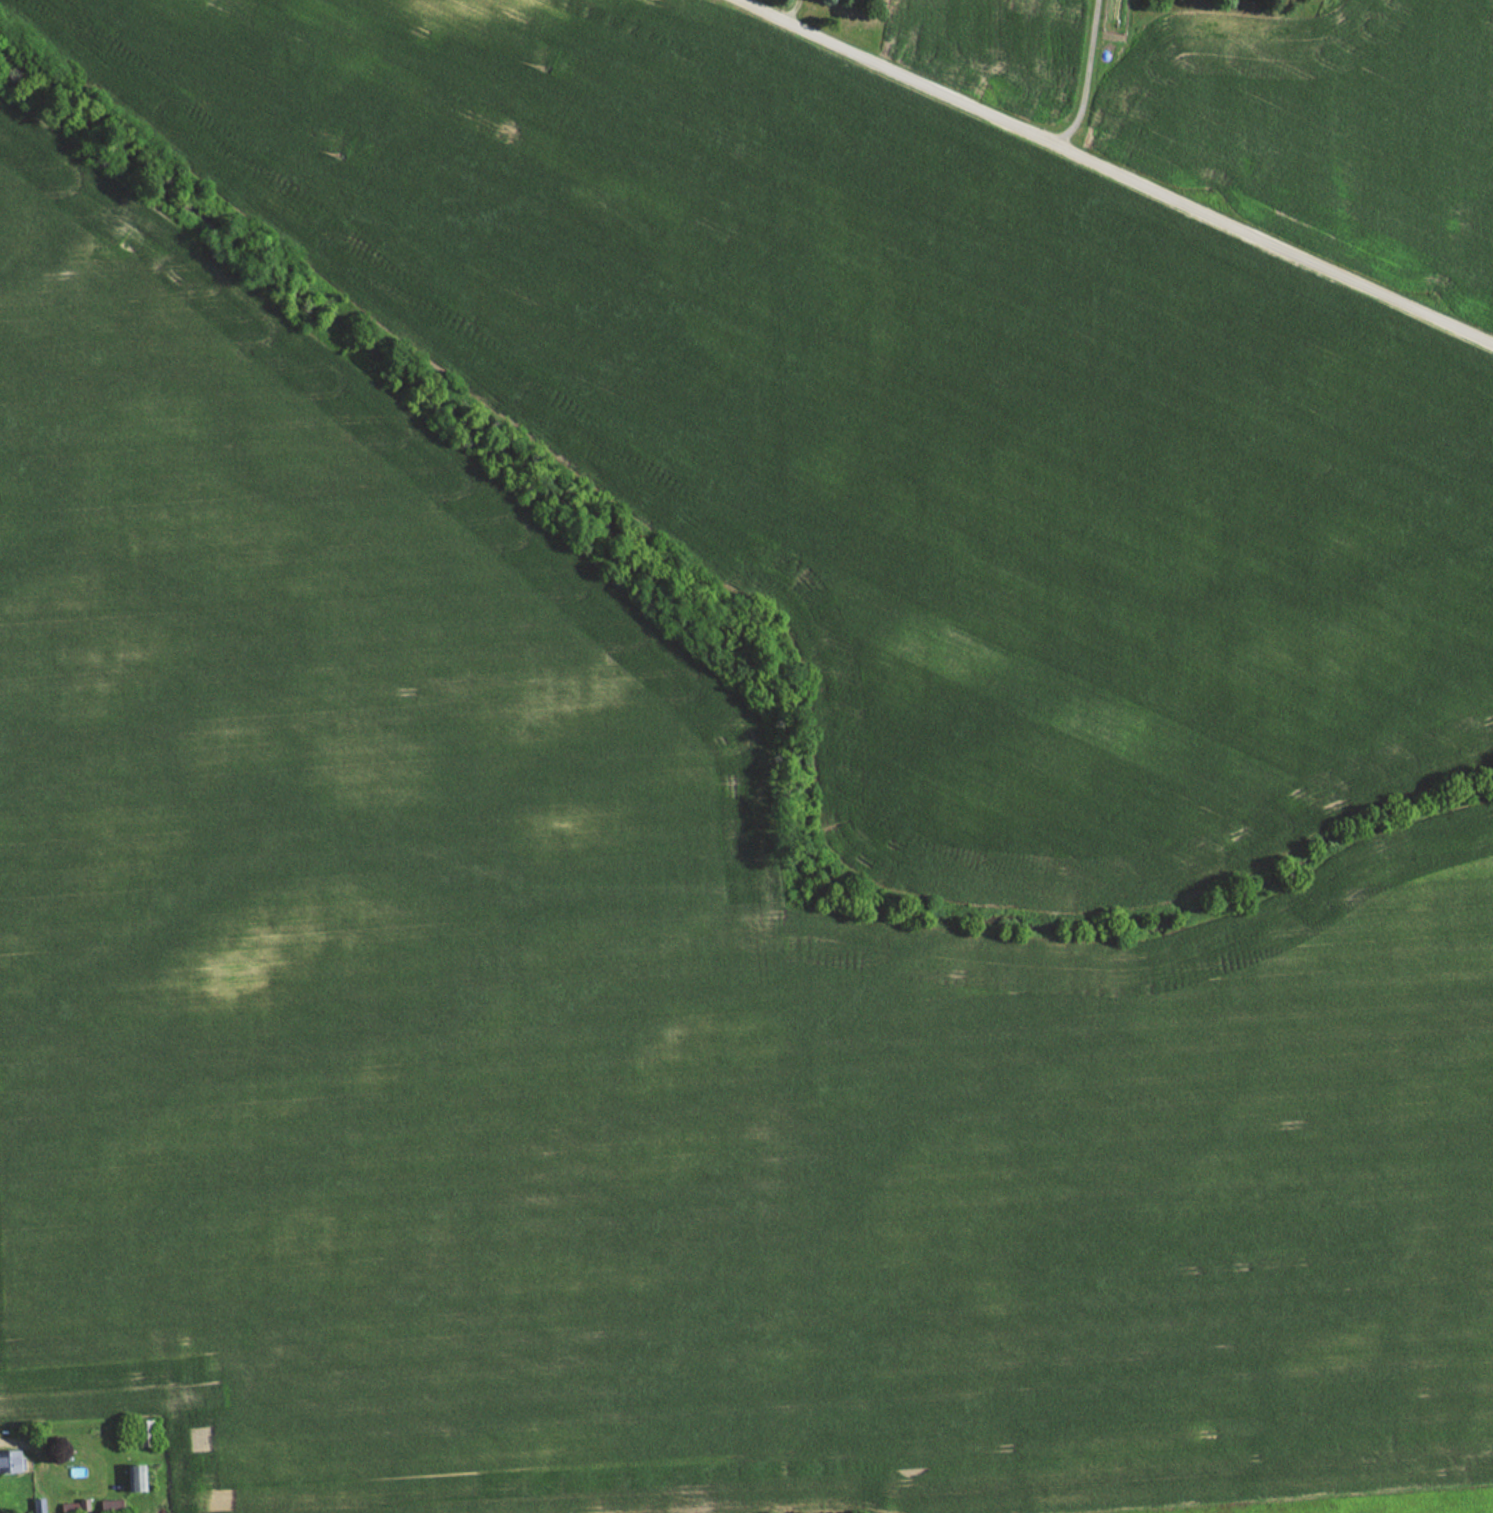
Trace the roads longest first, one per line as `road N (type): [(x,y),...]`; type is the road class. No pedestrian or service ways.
road 1 (residential): [(1492,349),(1062,142),(734,0)]

